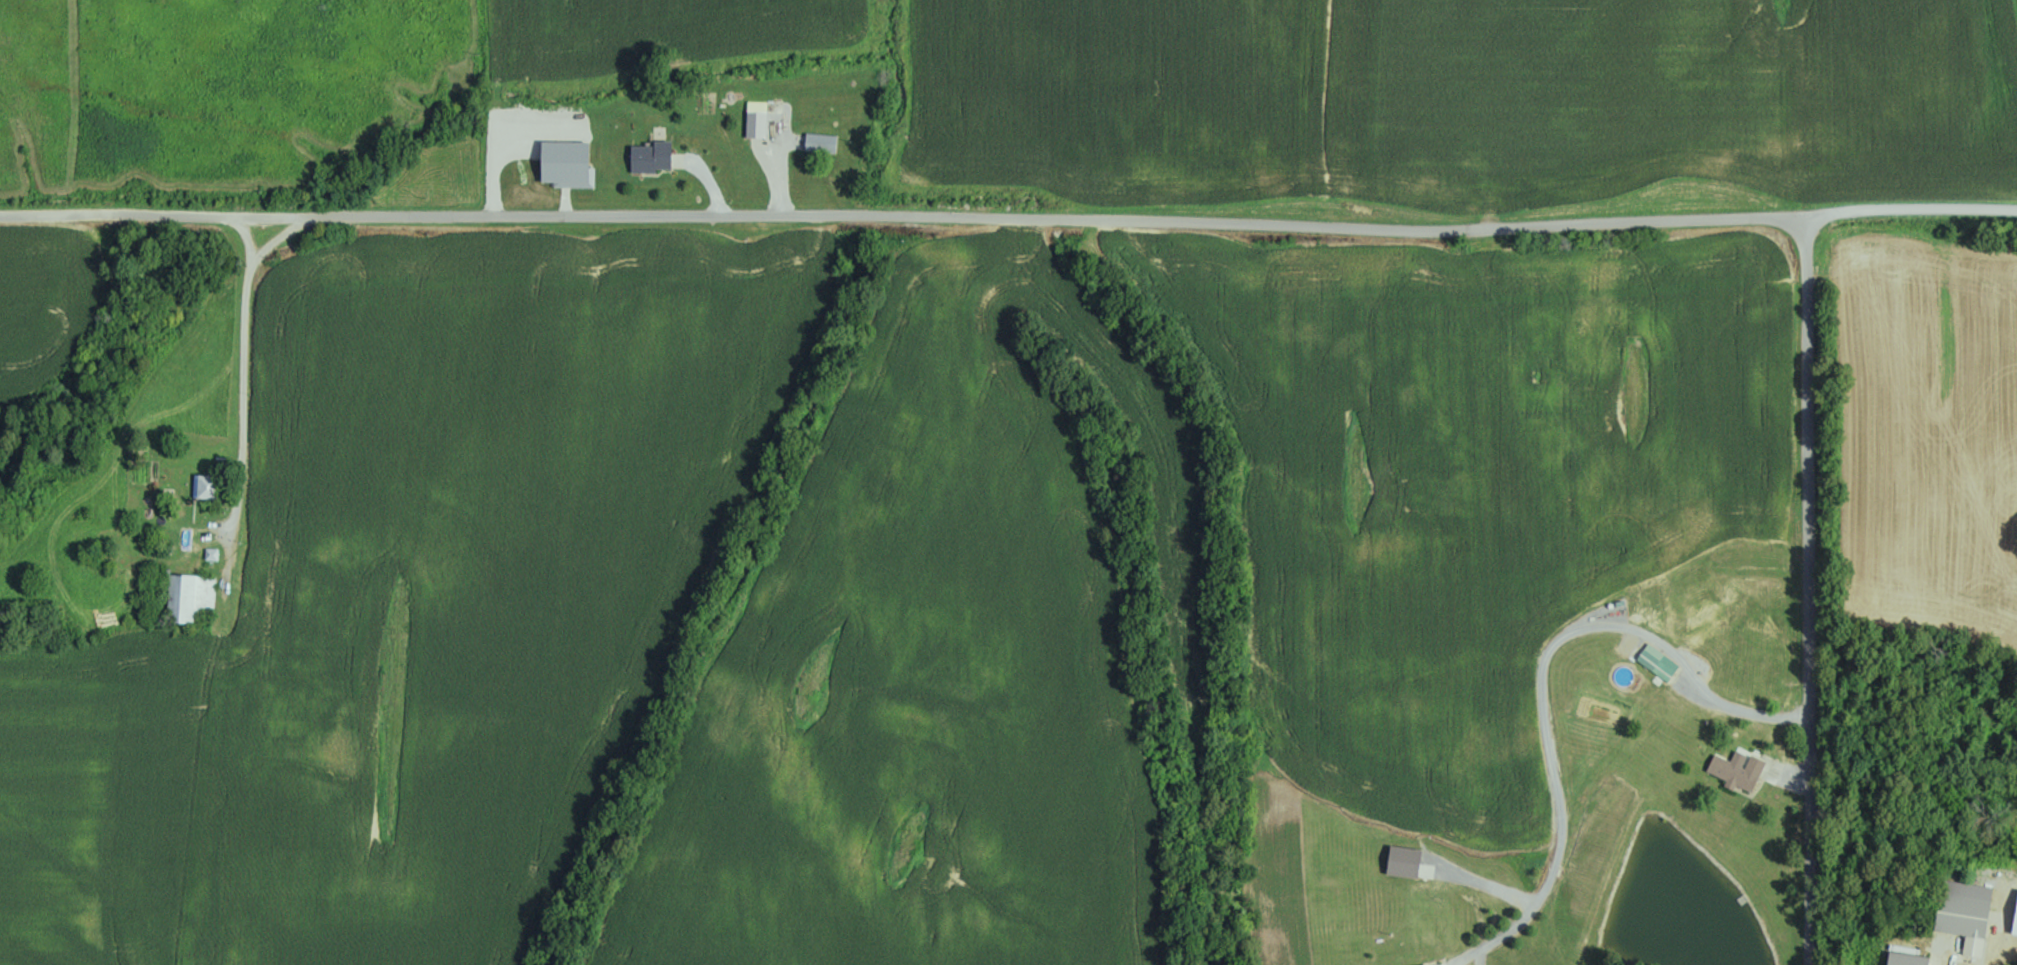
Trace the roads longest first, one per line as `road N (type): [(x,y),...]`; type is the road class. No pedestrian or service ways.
road 1 (residential): [(0,215),(1213,218),(1443,232),(1800,228),(1833,205),(2016,210)]
road 2 (residential): [(1813,964),(1800,228)]
road 3 (residential): [(235,593),(251,256),(307,213)]

